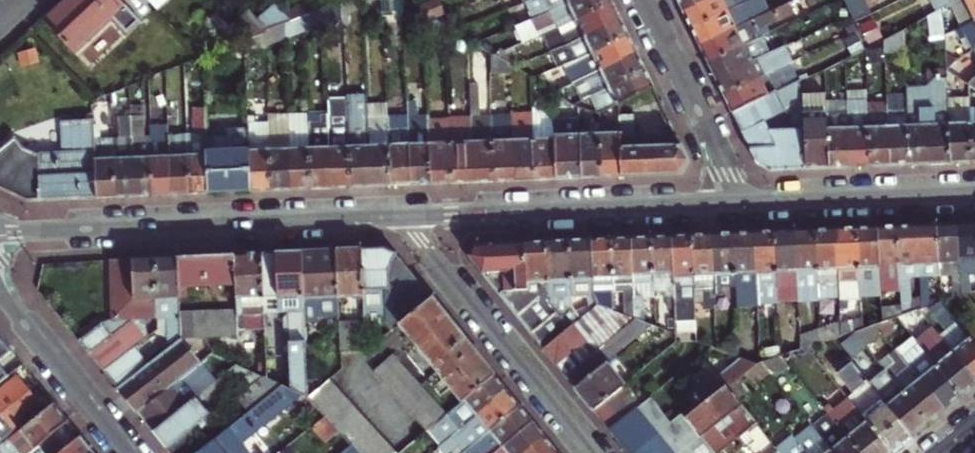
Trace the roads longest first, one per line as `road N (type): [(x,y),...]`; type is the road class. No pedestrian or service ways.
road 1 (tertiary): [(407,218),(0,232)]
road 2 (tertiary): [(743,202),(407,218)]
road 3 (residential): [(598,452),(407,218)]
road 4 (tertiary): [(974,195),(743,202)]
road 5 (residential): [(743,202),(648,0)]
road 6 (residential): [(0,294),(126,452)]

